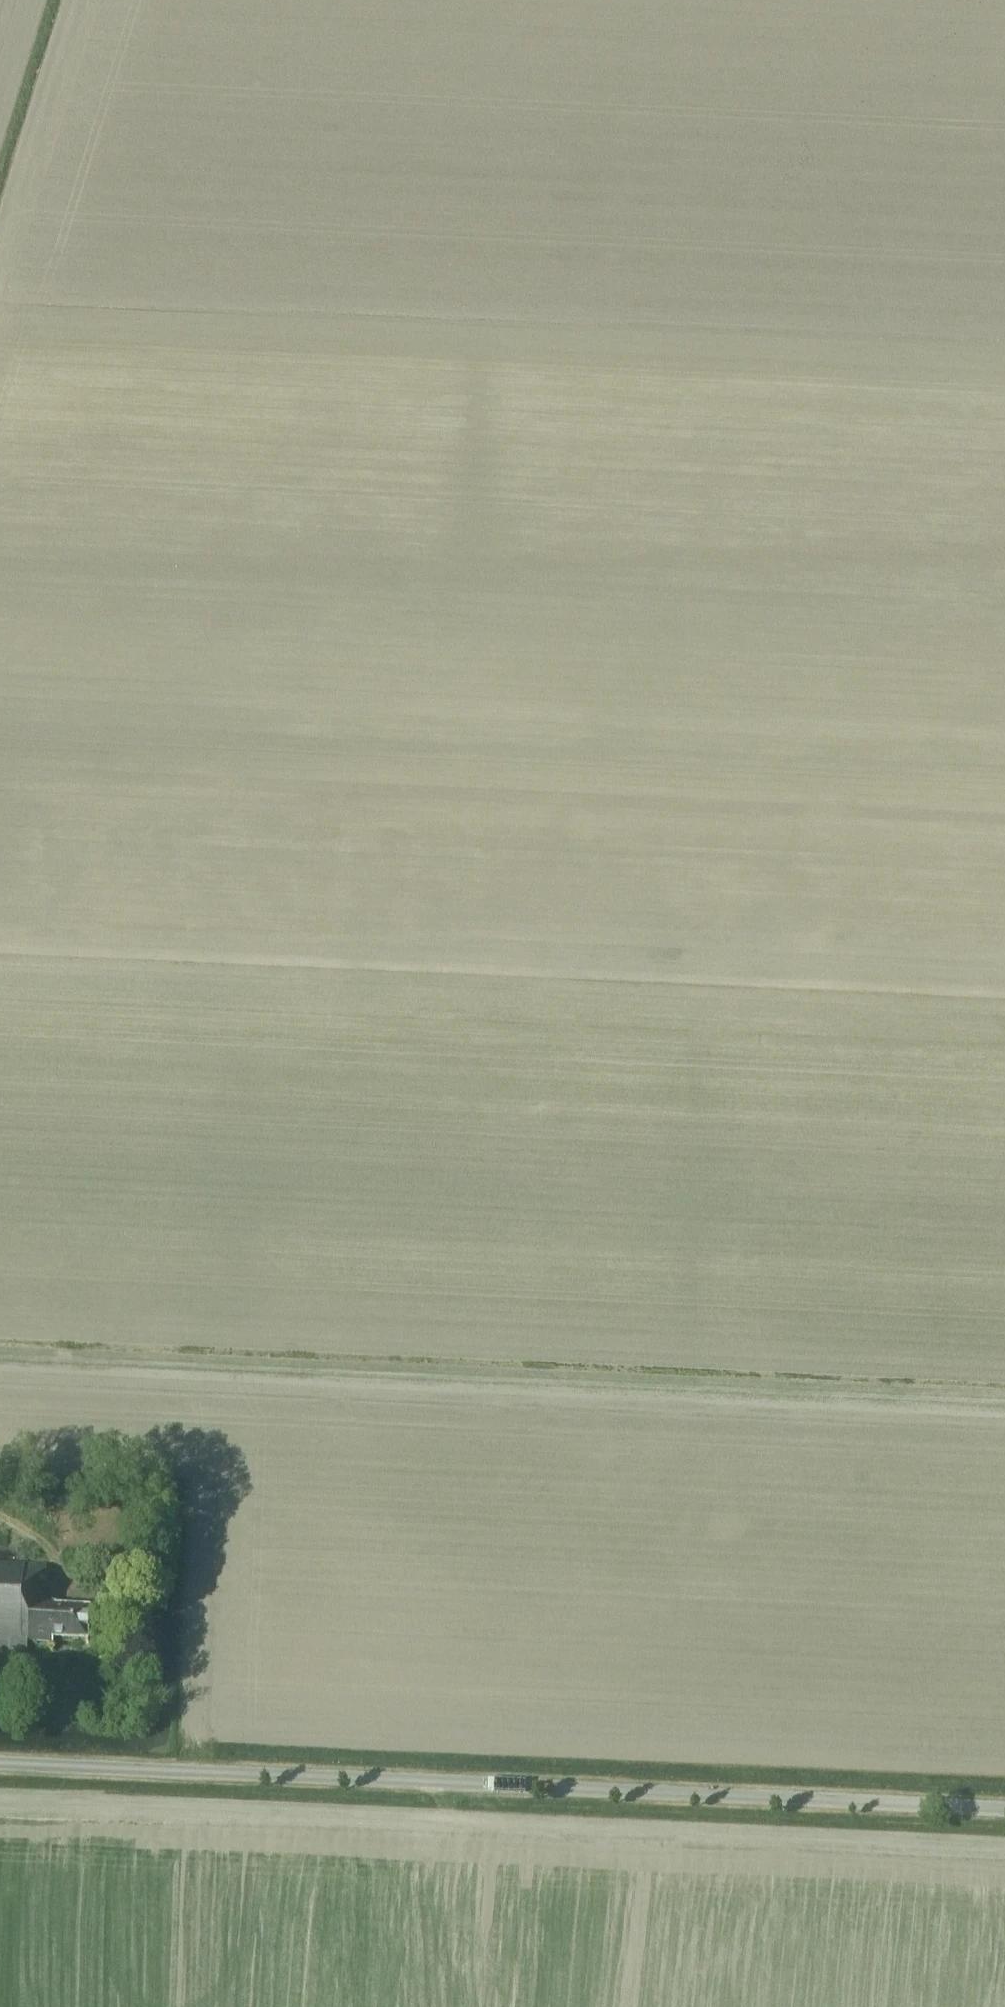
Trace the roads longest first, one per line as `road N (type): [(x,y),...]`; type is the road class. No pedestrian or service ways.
road 1 (unclassified): [(0,1764),(1004,1813)]

